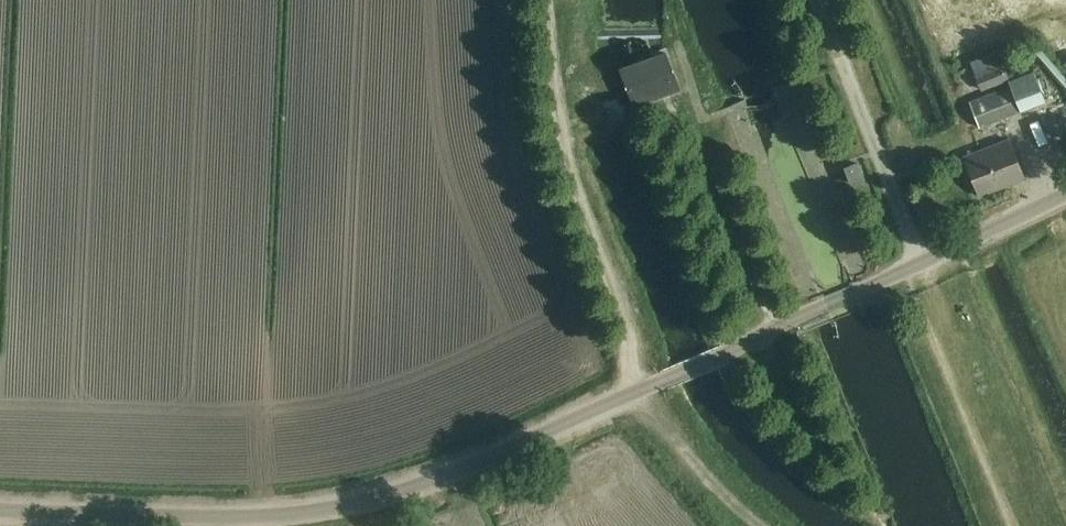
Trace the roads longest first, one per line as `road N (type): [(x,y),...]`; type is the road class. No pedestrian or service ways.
road 1 (unclassified): [(221,515),(334,505),(422,481),(920,261)]
road 2 (track): [(641,391),(574,177),(559,100),(554,0)]
road 3 (unclassified): [(221,515),(0,510)]
road 4 (unclassified): [(841,59),(920,261)]
road 5 (unclassified): [(920,261),(1065,192)]

